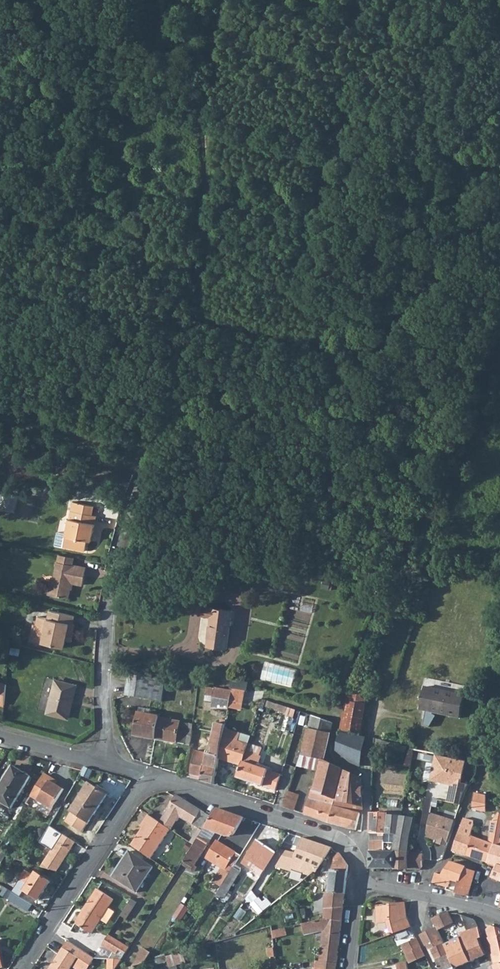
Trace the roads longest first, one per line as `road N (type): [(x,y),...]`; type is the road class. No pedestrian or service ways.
road 1 (track): [(226,0),(209,90),(196,325),(147,475)]
road 2 (residential): [(147,475),(120,539),(109,597),(103,764)]
road 3 (residential): [(154,780),(333,836),(356,857),(357,885)]
road 4 (residential): [(22,968),(138,789),(154,780)]
road 5 (residential): [(357,885),(499,918)]
road 6 (track): [(349,847),(364,832),(371,732)]

